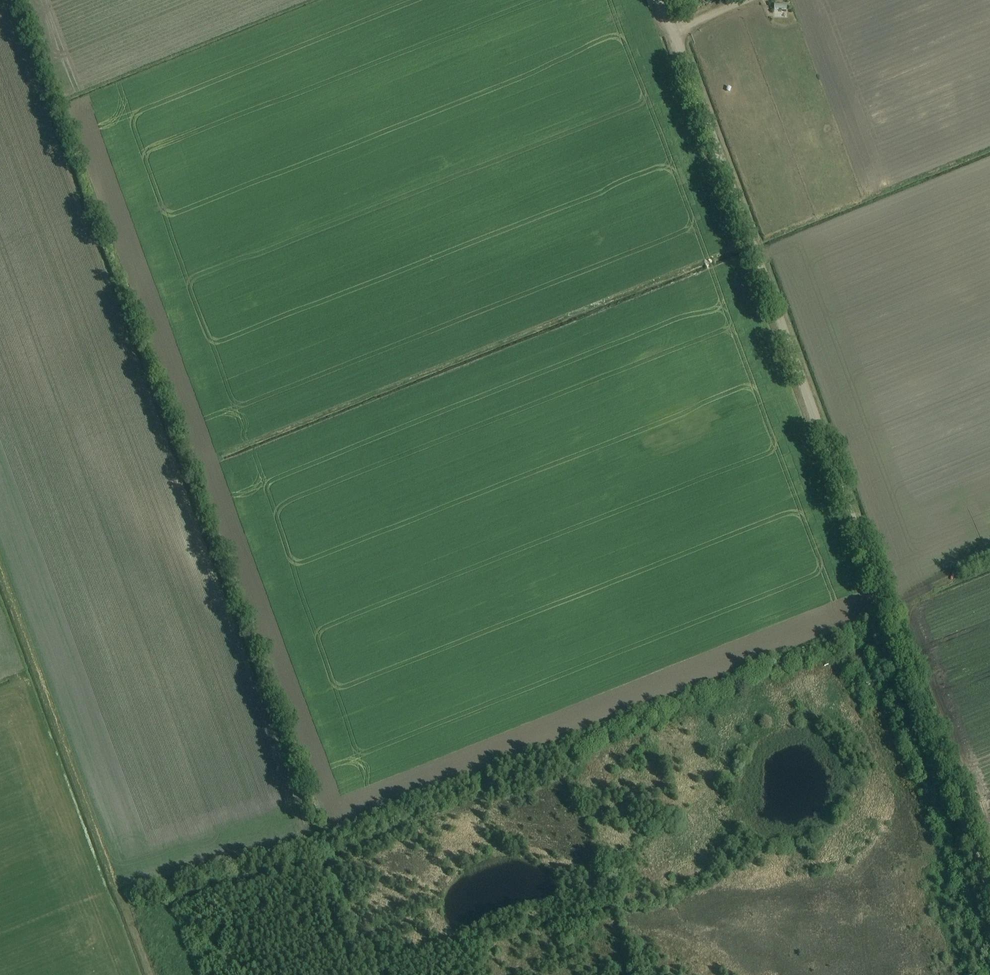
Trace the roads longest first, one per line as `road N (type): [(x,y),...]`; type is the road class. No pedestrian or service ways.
road 1 (track): [(989,897),(661,0)]
road 2 (track): [(148,974),(0,571)]

